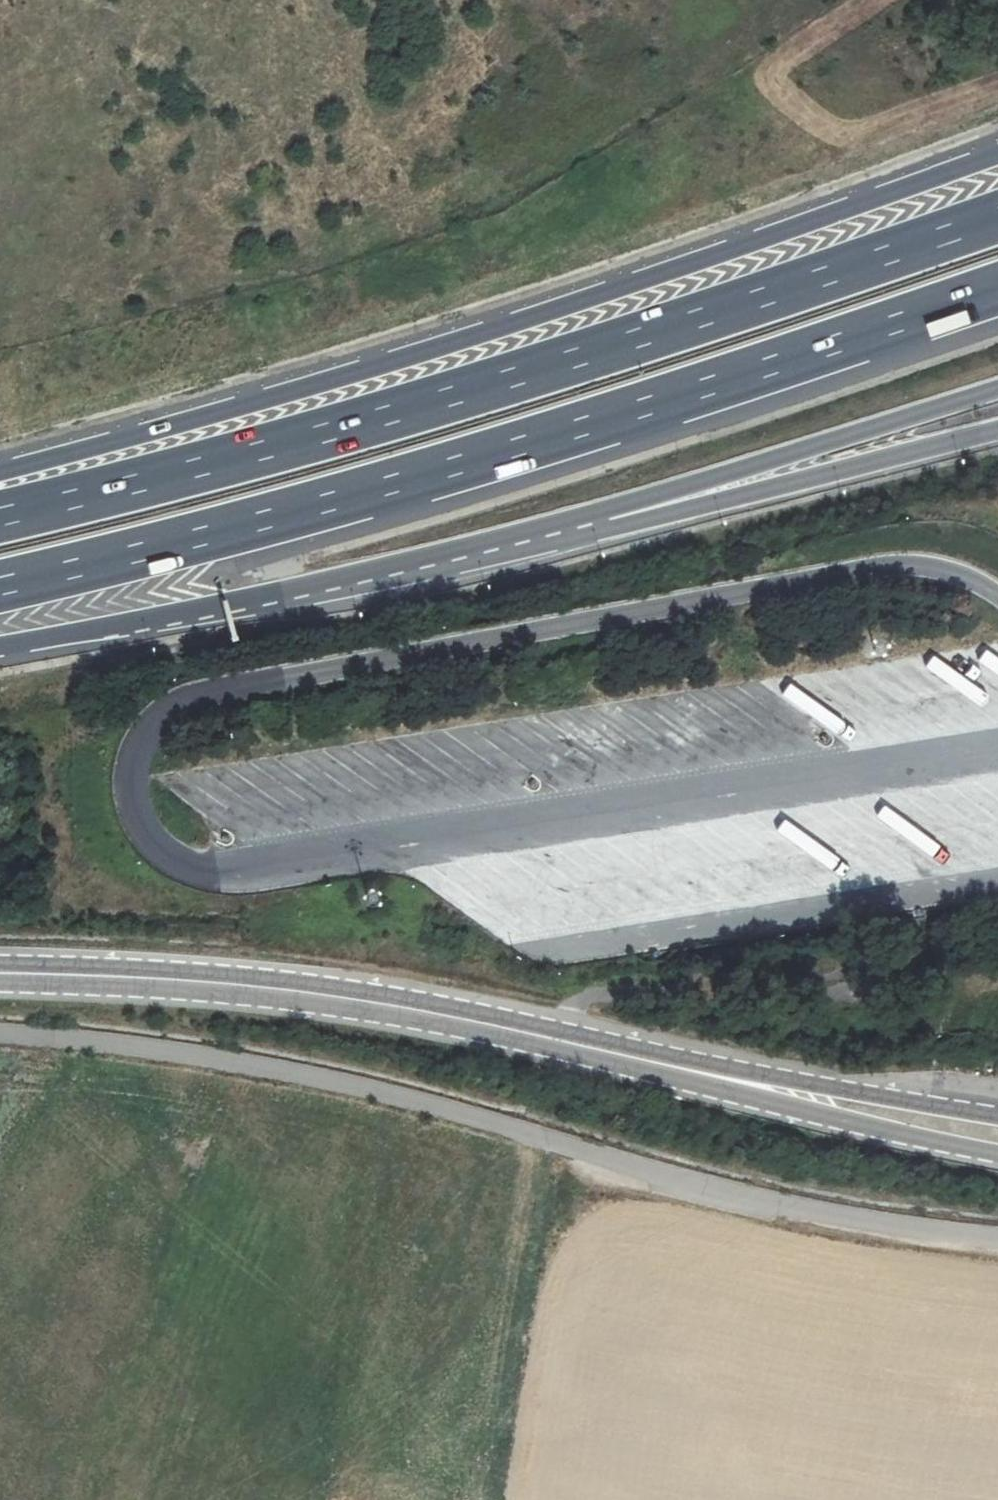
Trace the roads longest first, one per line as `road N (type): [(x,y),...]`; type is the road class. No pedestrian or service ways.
road 1 (motorway): [(997,153),(438,347),(0,472)]
road 2 (motorway): [(997,217),(505,380),(0,517)]
road 3 (motorway): [(0,588),(518,449),(997,290)]
road 4 (unclassified): [(0,1033),(151,1047),(351,1085),(767,1200),(997,1240)]
road 5 (tertiary): [(0,973),(332,996),(742,1081)]
road 6 (motorway): [(0,647),(204,608),(594,515)]
road 7 (motorway): [(594,515),(997,389)]
road 8 (motorway): [(594,515),(638,522),(997,431)]
road 9 (tertiary): [(742,1081),(847,1122),(997,1153)]
road 10 (tertiary): [(997,1118),(742,1081)]

